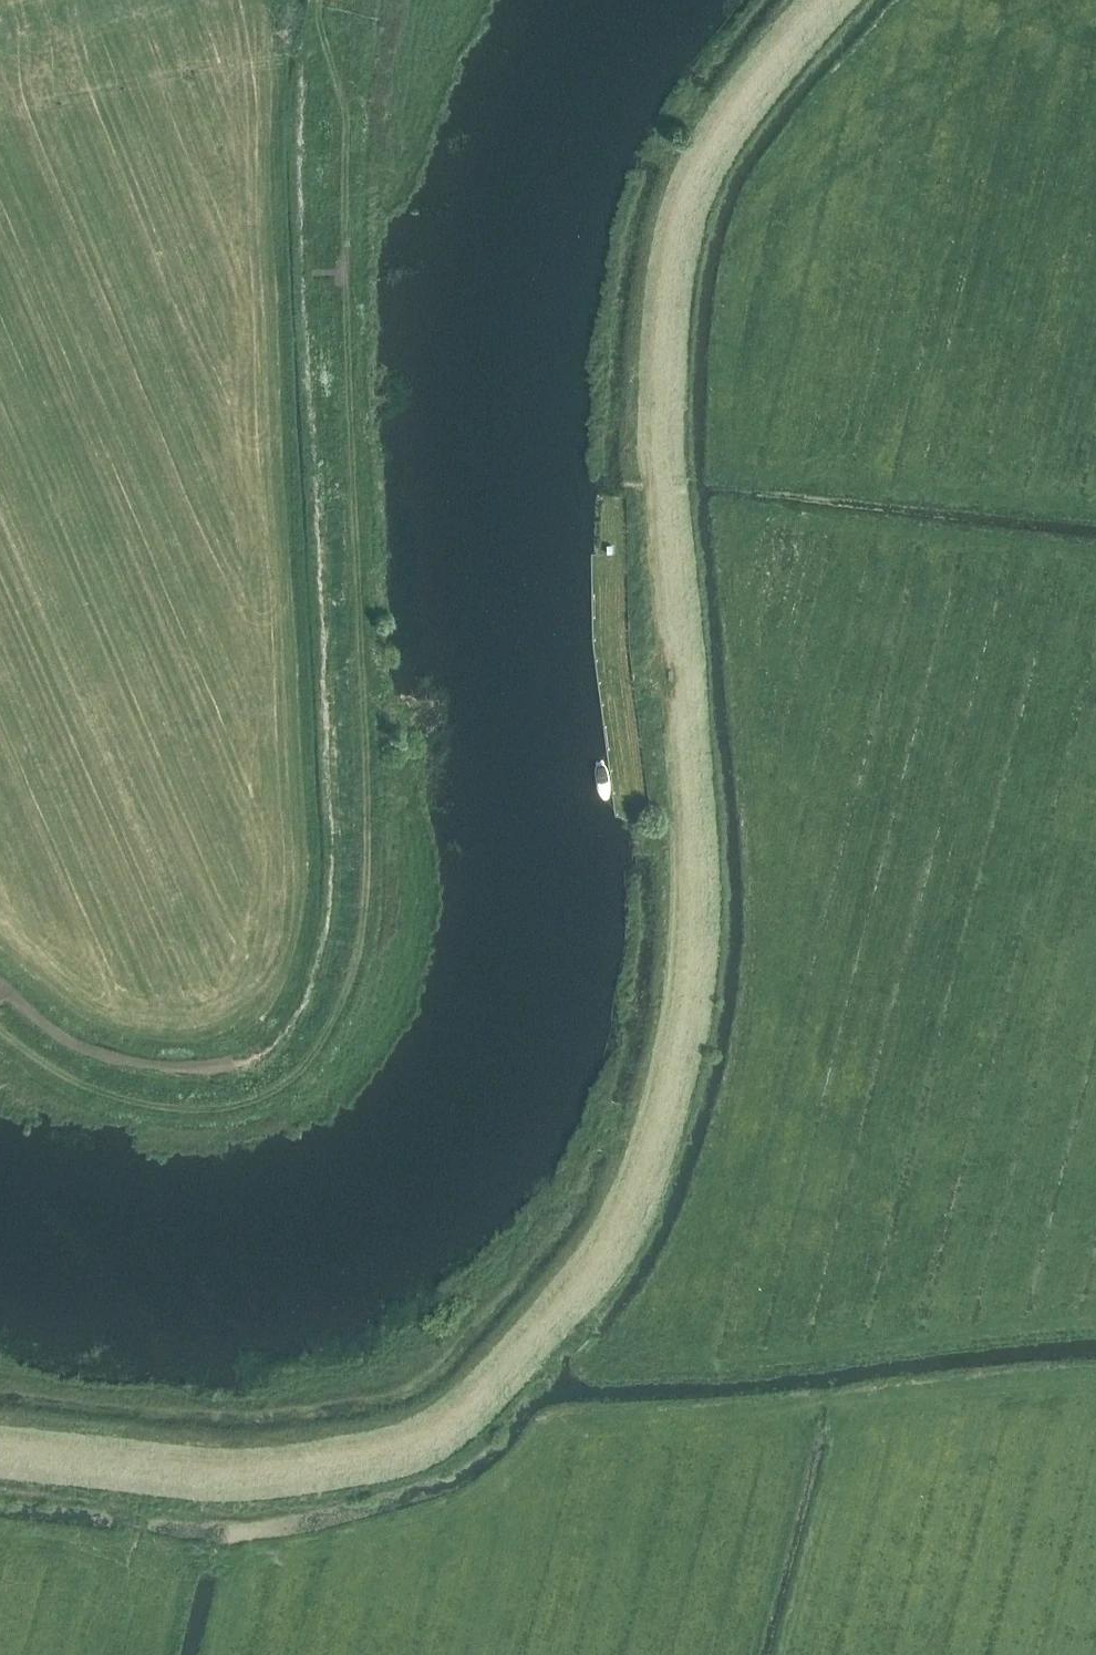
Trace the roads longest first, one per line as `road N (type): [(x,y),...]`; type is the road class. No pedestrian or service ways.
road 1 (track): [(0,1440),(220,1466),(432,1425),(520,1340),(608,1230),(657,1096),(681,987),(685,927),(655,513),(659,293),(675,211),(705,145),(815,0)]

